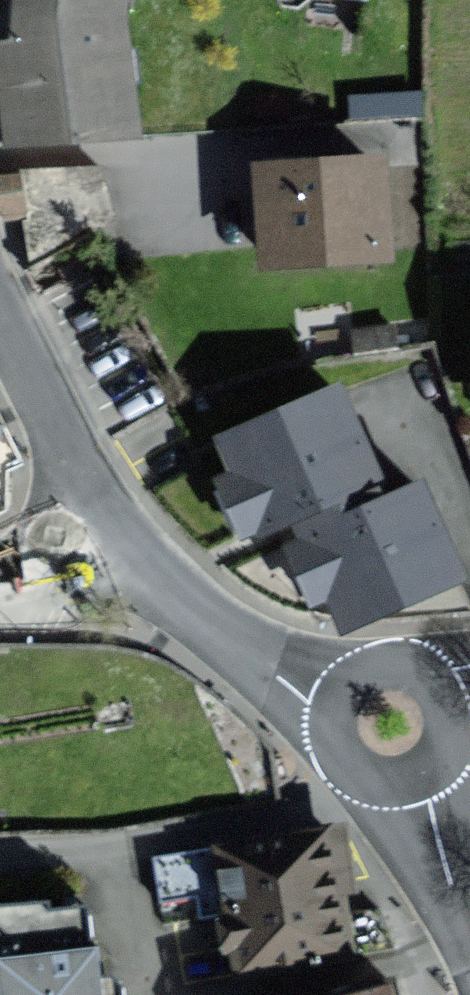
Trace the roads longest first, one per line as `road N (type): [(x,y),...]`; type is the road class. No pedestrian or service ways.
road 1 (residential): [(332,701),(307,696),(238,655),(137,574),(114,541)]
road 2 (residential): [(114,541),(0,324)]
road 3 (residential): [(332,701),(329,744),(348,774),(382,790),(422,782)]
road 4 (residential): [(469,925),(422,782)]
road 5 (residential): [(422,782),(443,763),(454,731),(450,703),(433,679)]
road 6 (residential): [(433,679),(410,666),(377,665),(348,680),(332,701)]

